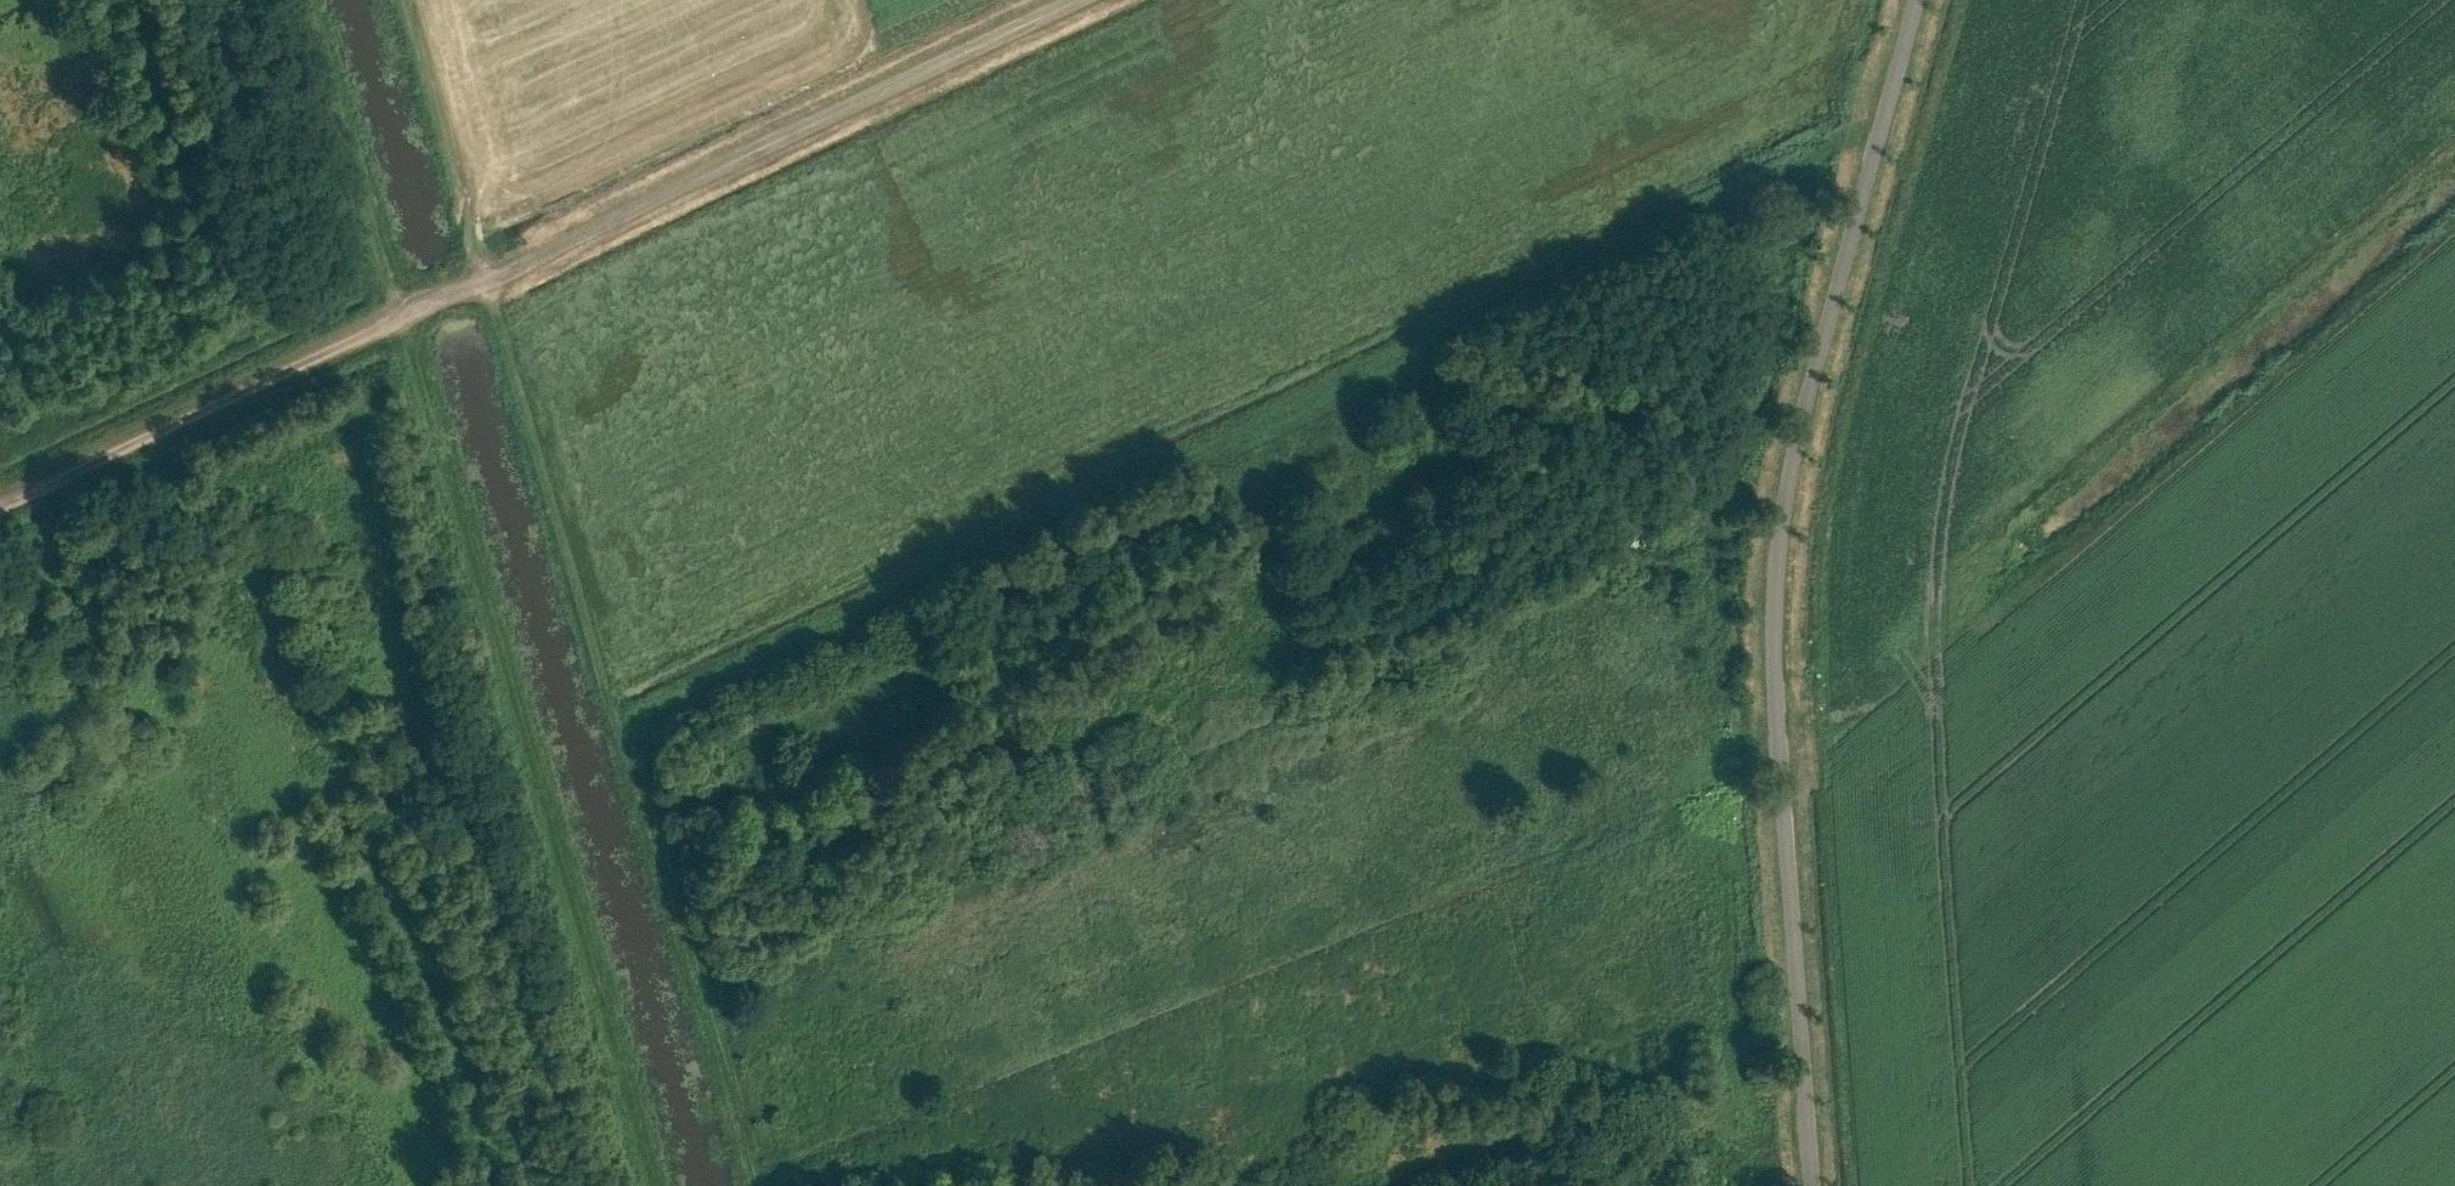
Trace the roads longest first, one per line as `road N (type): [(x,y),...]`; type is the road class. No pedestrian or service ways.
road 1 (unclassified): [(1814,1185),(1777,722),(1776,592),(1790,478),(1916,0)]
road 2 (track): [(483,276),(746,1185)]
road 3 (track): [(483,276),(1072,0)]
road 4 (track): [(0,503),(403,313)]
road 5 (track): [(403,313),(313,0)]

